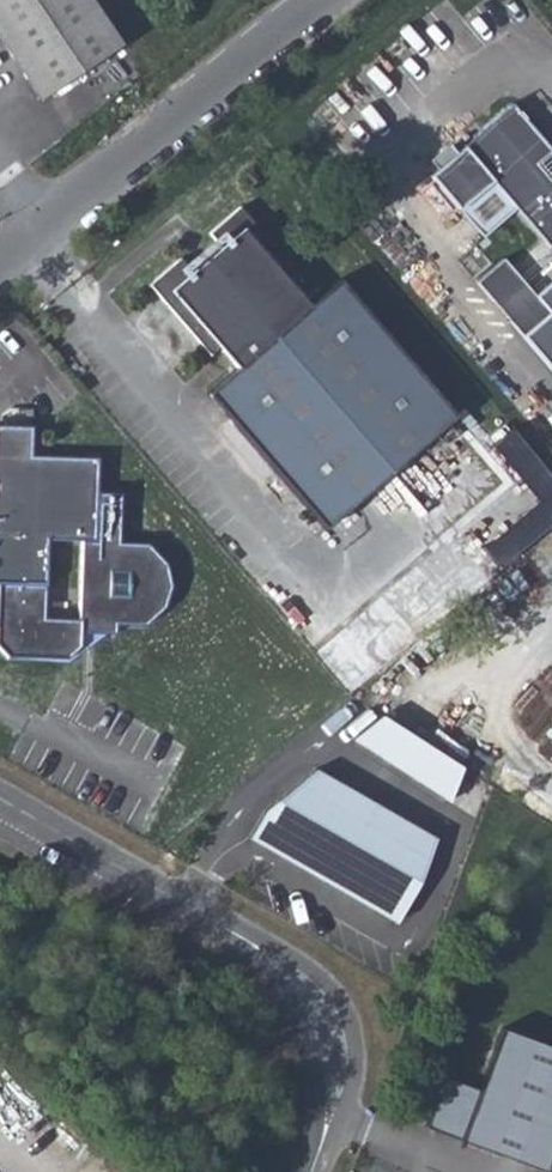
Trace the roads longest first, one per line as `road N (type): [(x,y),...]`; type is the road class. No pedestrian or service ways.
road 1 (unclassified): [(312,1171),(336,1079),(318,1007),(293,976),(258,947),(0,800)]
road 2 (unclassified): [(0,258),(313,0)]

